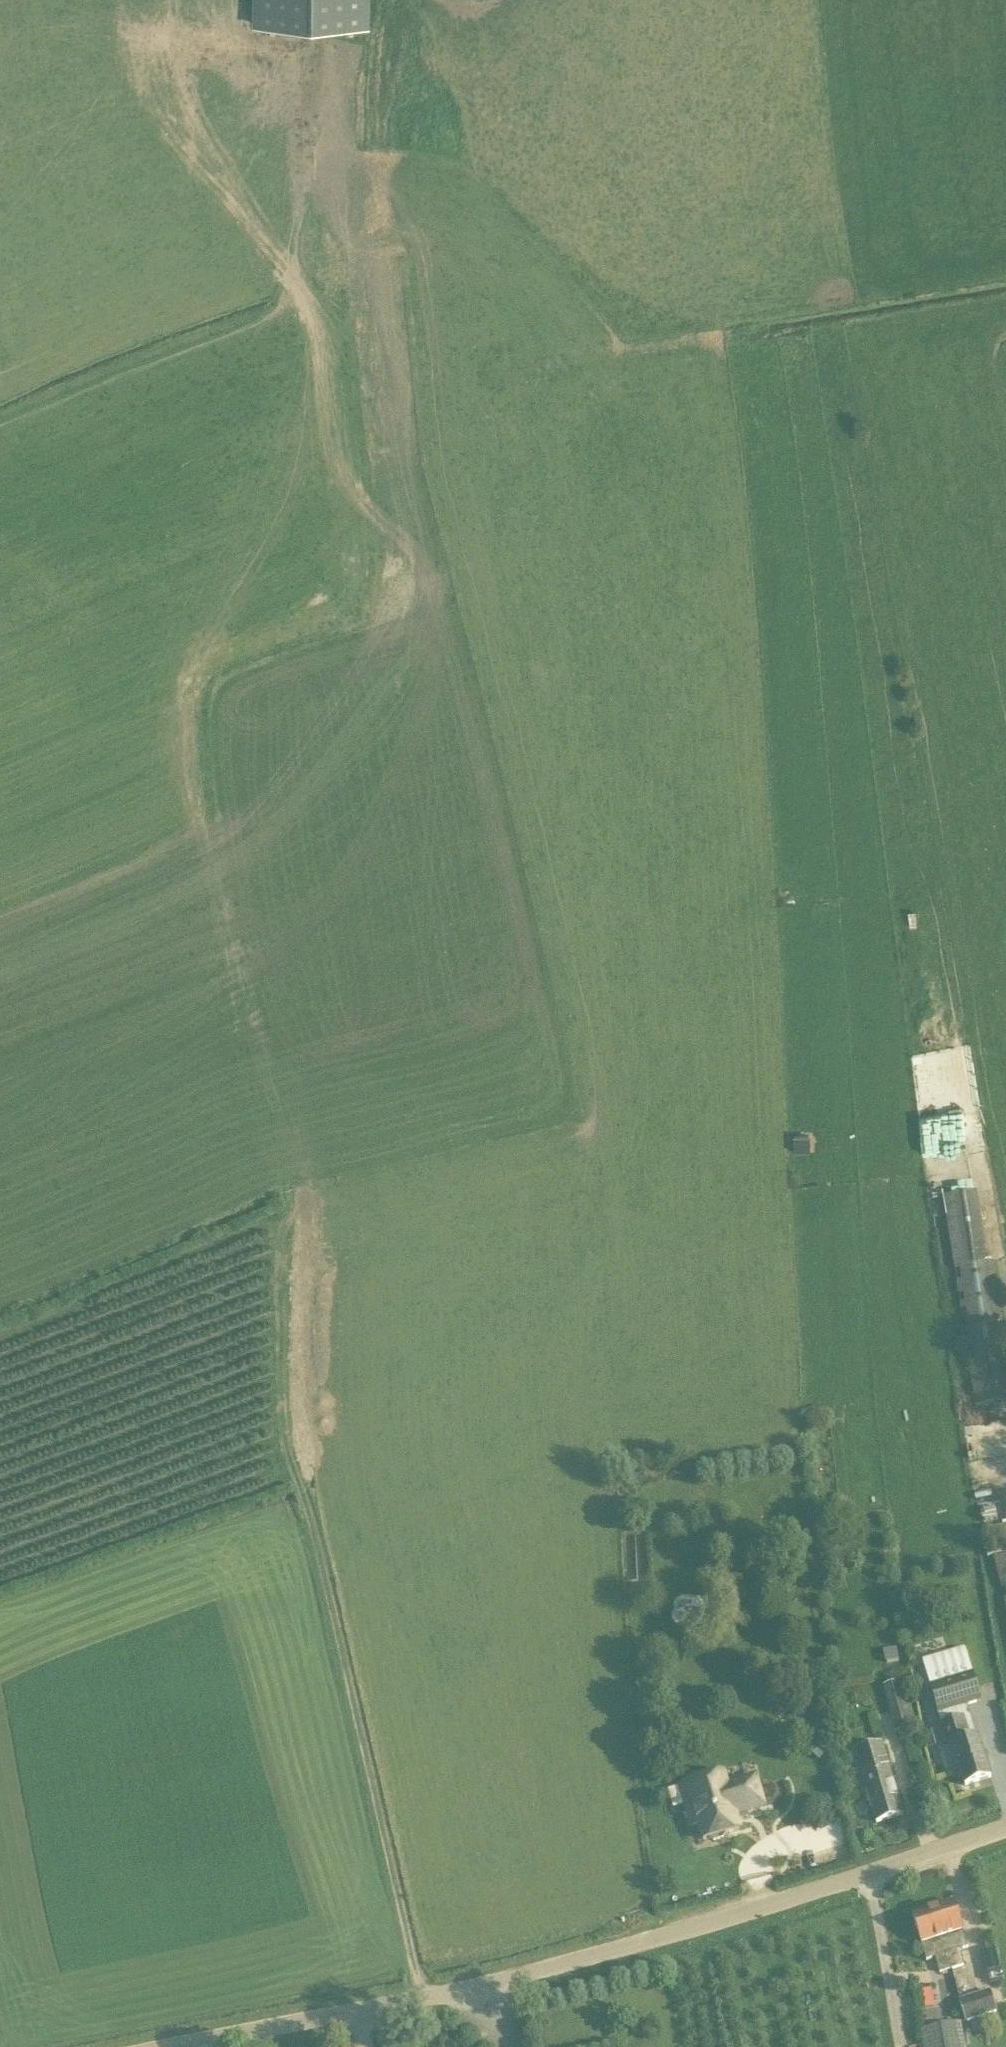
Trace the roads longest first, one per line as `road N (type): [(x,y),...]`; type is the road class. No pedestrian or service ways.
road 1 (unclassified): [(1005,1827),(756,1912),(172,2046)]
road 2 (track): [(286,1441),(313,1524),(420,1993)]

